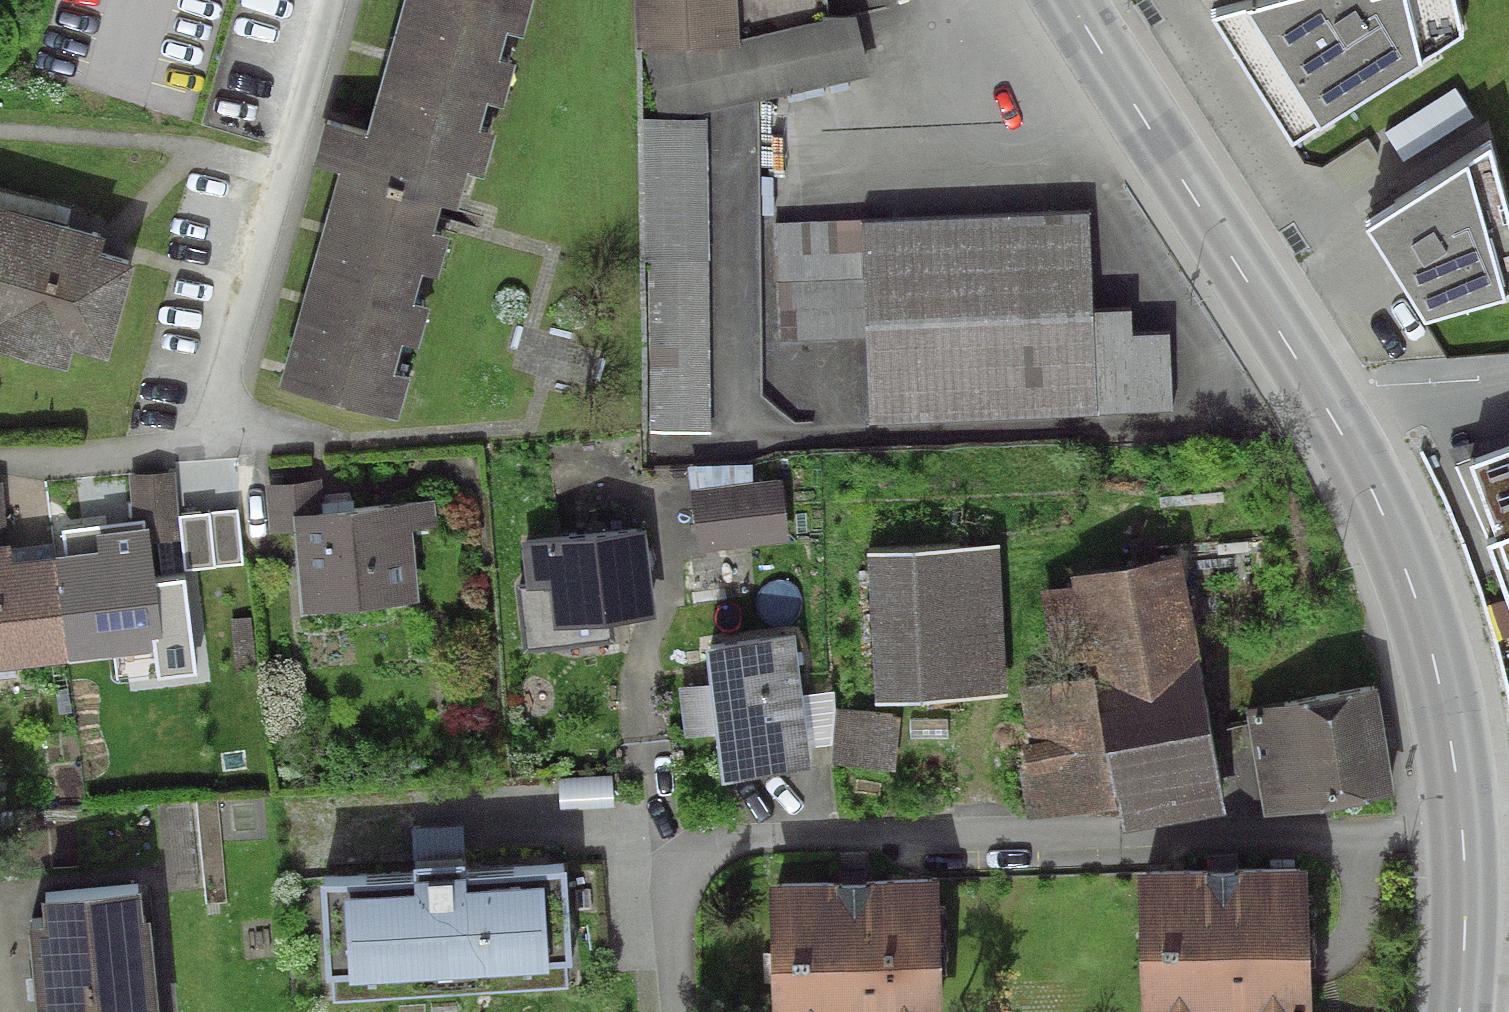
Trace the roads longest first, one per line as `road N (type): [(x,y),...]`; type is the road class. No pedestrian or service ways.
road 1 (primary): [(1462,1011),(1466,878),(1456,768),(1404,566),(1373,490),(1285,335),(1070,0)]

